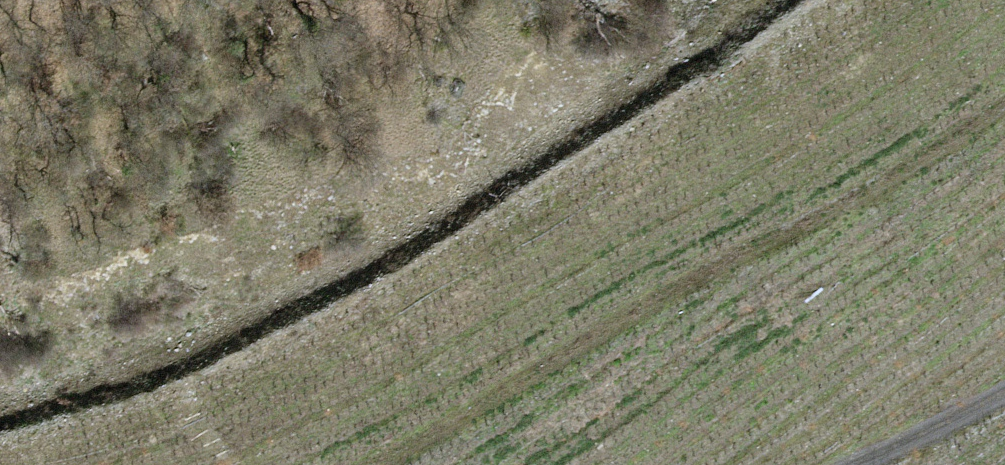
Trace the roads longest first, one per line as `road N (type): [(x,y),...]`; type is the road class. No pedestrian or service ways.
road 1 (track): [(0,397),(161,363),(773,0)]
road 2 (track): [(384,464),(925,168)]
road 3 (track): [(1004,405),(956,437),(884,464)]

